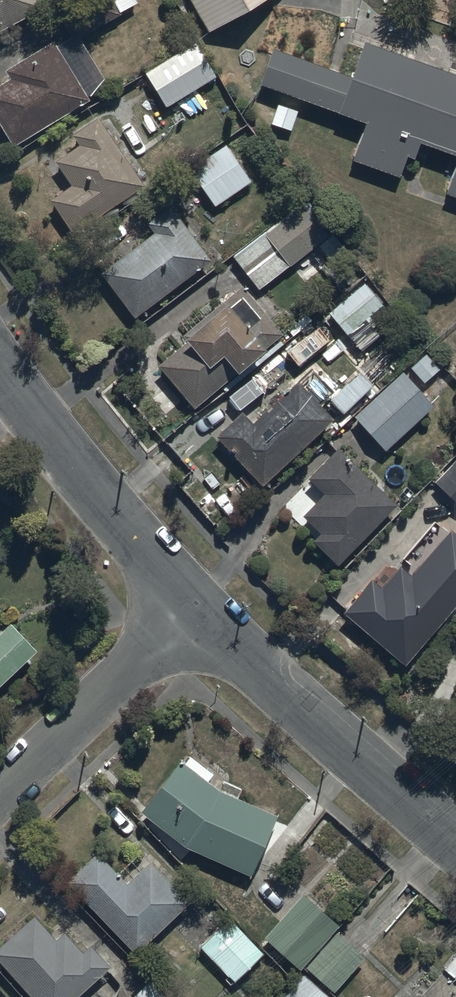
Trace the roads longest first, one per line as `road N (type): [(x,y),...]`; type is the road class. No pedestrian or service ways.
road 1 (residential): [(190,611),(455,850)]
road 2 (residential): [(0,364),(190,611)]
road 3 (residential): [(0,794),(190,611)]

